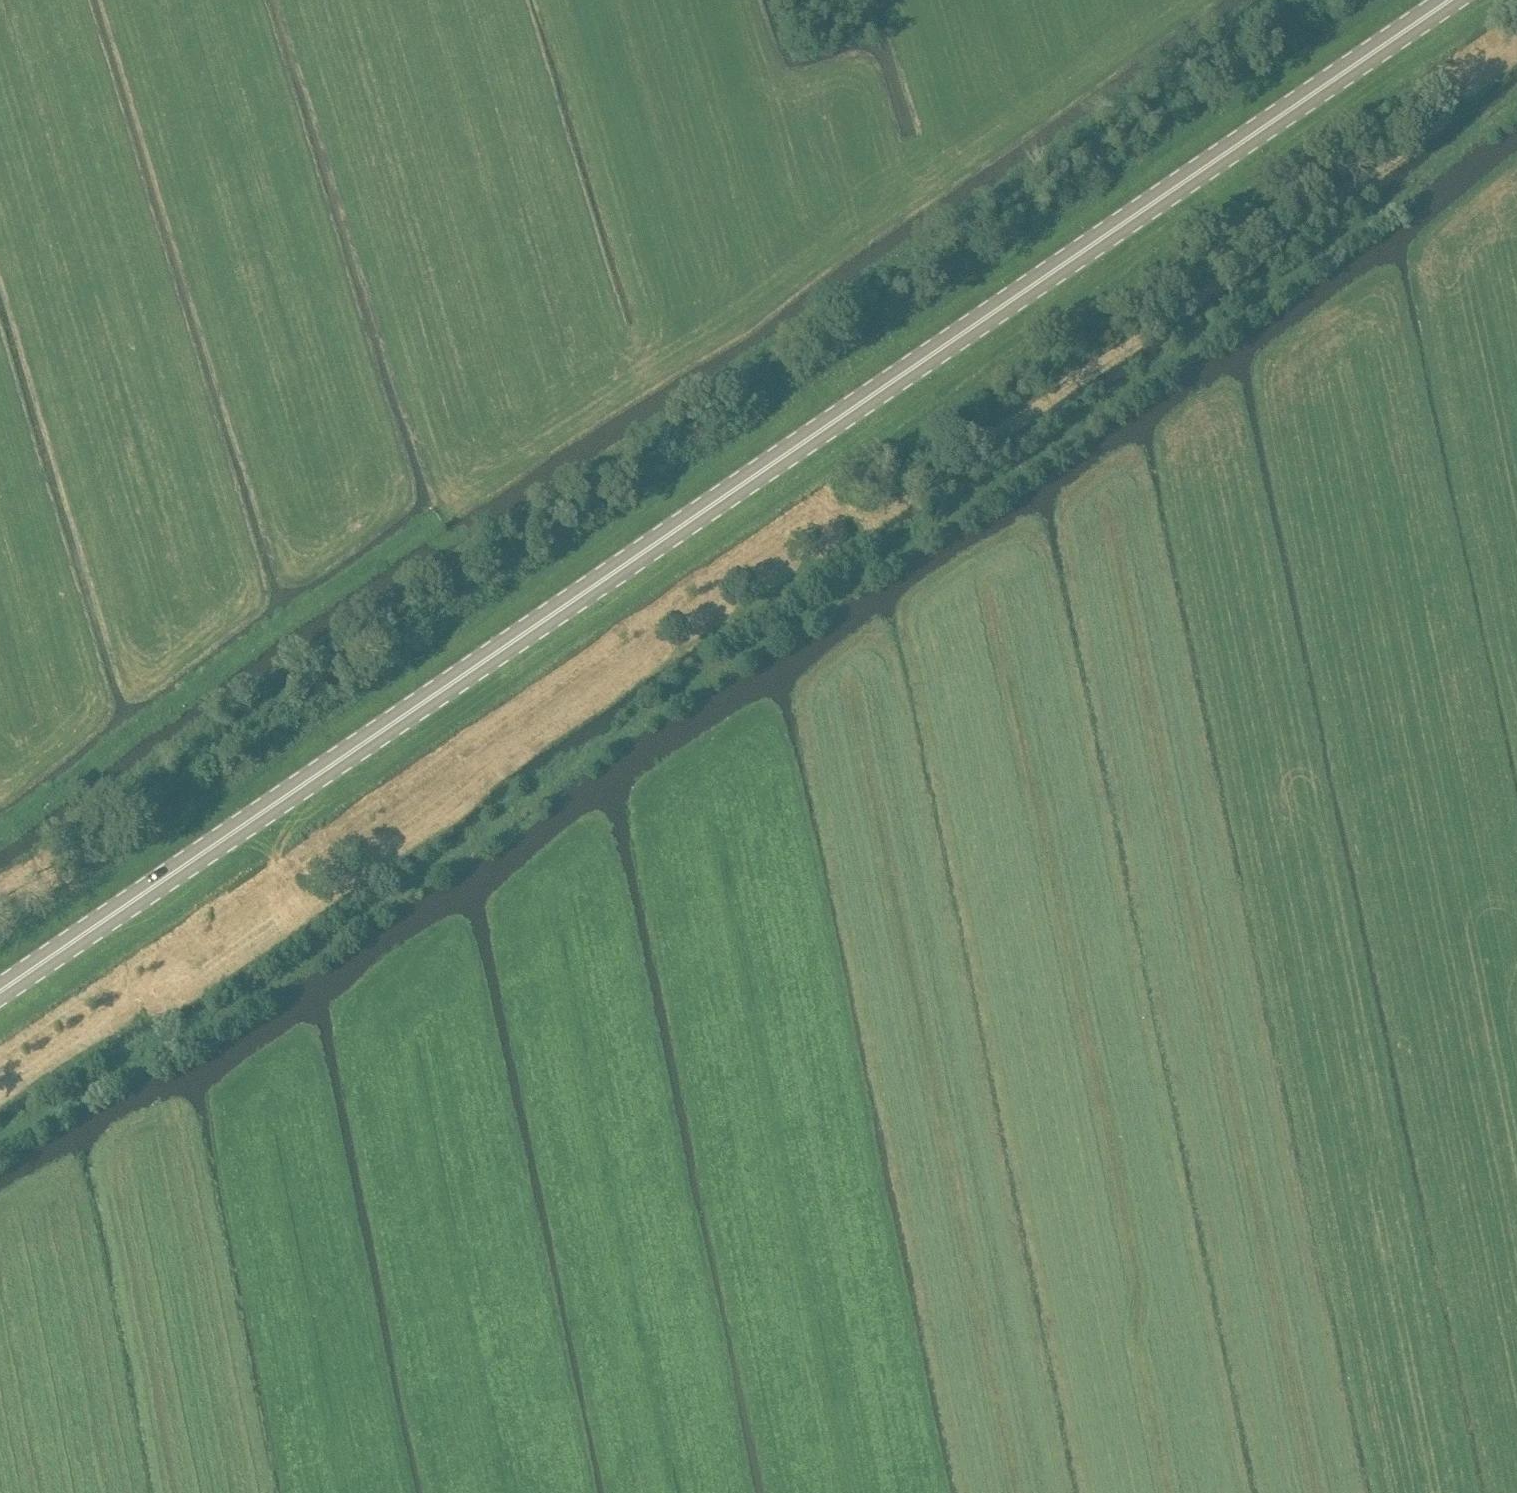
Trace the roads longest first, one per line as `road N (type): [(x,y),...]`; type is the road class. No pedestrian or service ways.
road 1 (track): [(0,1141),(312,960),(701,677),(1328,247),(1516,101)]
road 2 (primary): [(0,992),(1451,0)]

